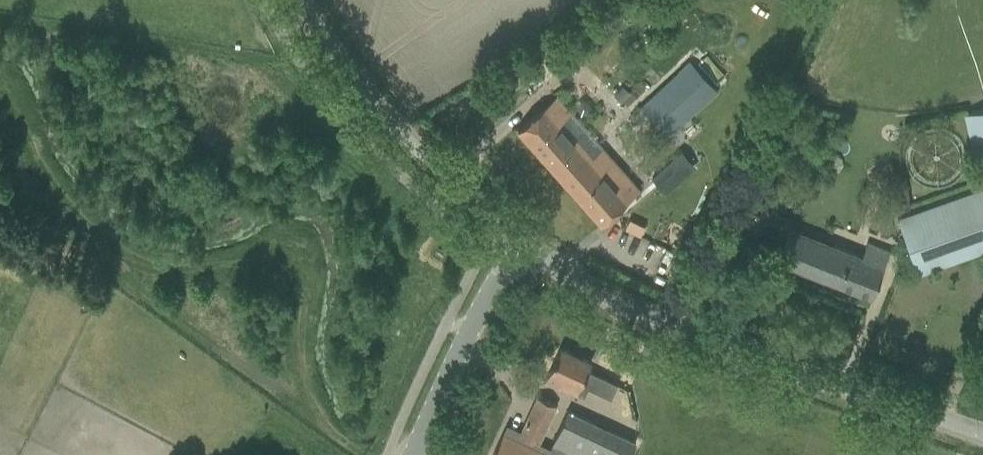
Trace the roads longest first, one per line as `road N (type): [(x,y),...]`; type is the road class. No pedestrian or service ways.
road 1 (tertiary): [(982,436),(625,305),(517,246)]
road 2 (tertiary): [(517,246),(449,183),(292,0)]
road 3 (tertiary): [(416,454),(517,246)]

